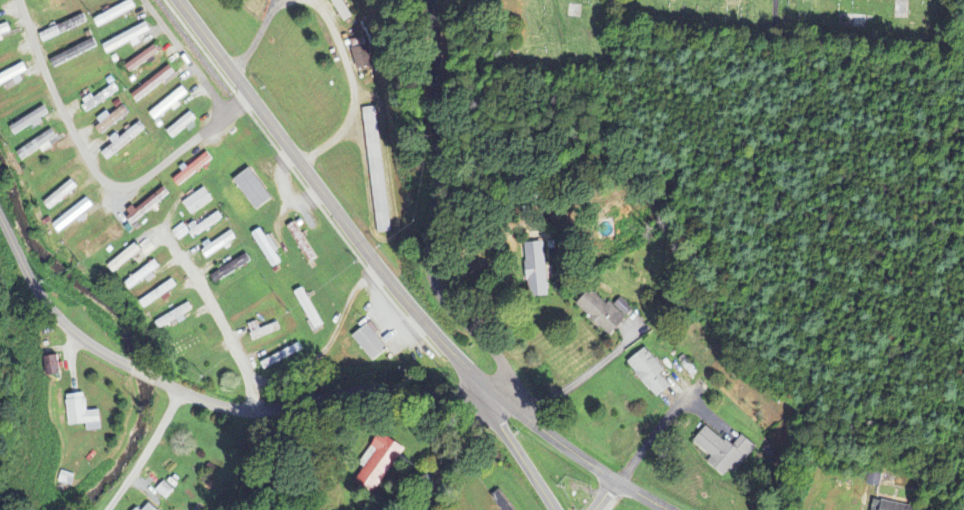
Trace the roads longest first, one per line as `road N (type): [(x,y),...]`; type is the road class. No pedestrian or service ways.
road 1 (secondary): [(491,390),(354,238),(177,0)]
road 2 (residential): [(491,390),(504,374),(498,359),(450,304),(431,253),(442,168),(431,0)]
road 3 (residential): [(491,390),(464,398),(359,390),(254,410),(157,377)]
road 4 (residential): [(381,271),(352,294),(318,358),(256,382),(254,410)]
road 5 (residential): [(128,363),(61,319),(0,216)]
road 6 (secondary): [(614,481),(491,390)]
road 7 (residential): [(230,115),(146,0)]
road 8 (residential): [(491,390),(518,452),(557,509)]

